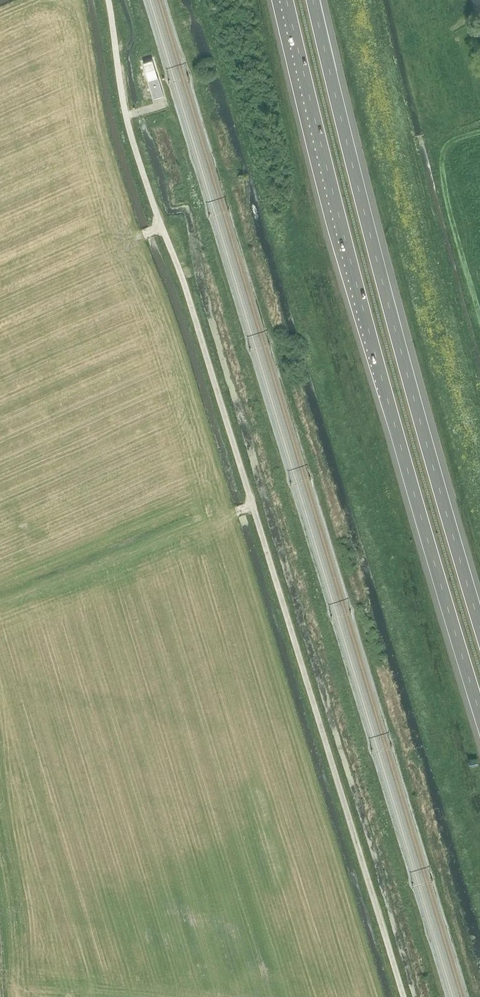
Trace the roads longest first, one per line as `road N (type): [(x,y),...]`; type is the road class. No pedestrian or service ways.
road 1 (track): [(404,996),(165,236)]
road 2 (motorway): [(289,0),(347,243),(479,706)]
road 3 (motorway): [(479,621),(315,0)]

